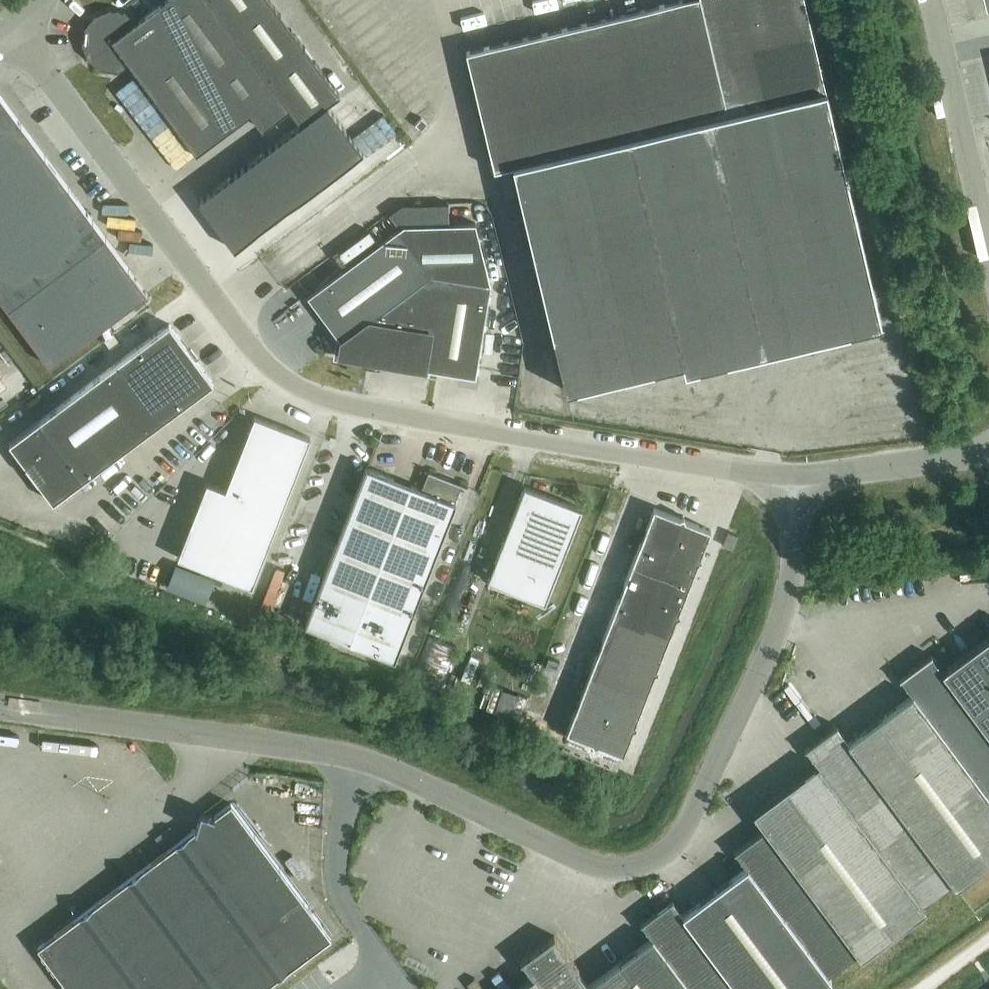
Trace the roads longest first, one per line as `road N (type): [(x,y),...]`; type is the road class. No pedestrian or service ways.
road 1 (residential): [(0,710),(360,762),(593,867),(647,865),(681,839),(774,642),(793,591),(794,480)]
road 2 (unclassified): [(794,480),(317,402),(272,376),(8,25)]
road 3 (residential): [(931,0),(988,239)]
road 4 (unclassified): [(988,452),(794,480)]

